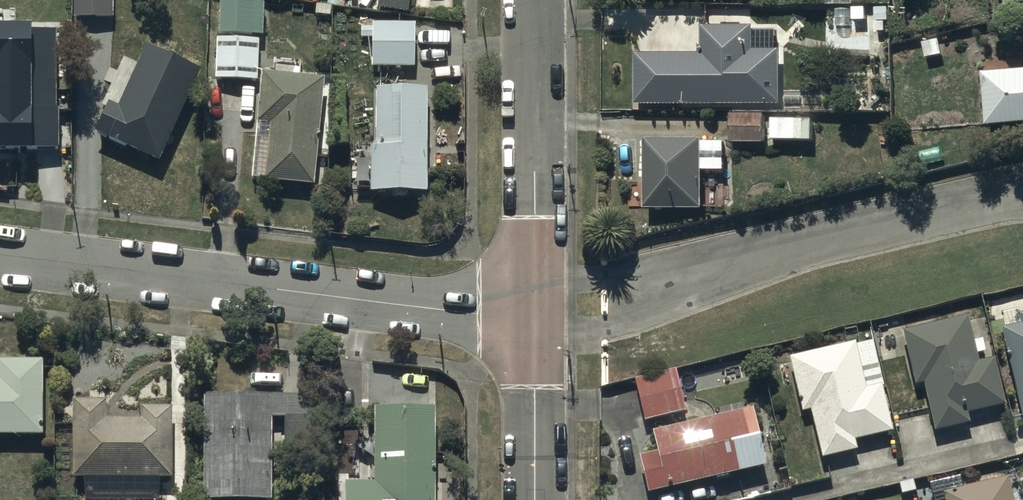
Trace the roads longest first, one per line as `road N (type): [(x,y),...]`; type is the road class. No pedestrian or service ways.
road 1 (residential): [(0,255),(536,318)]
road 2 (residential): [(534,0),(536,318)]
road 3 (residential): [(536,318),(535,499)]

